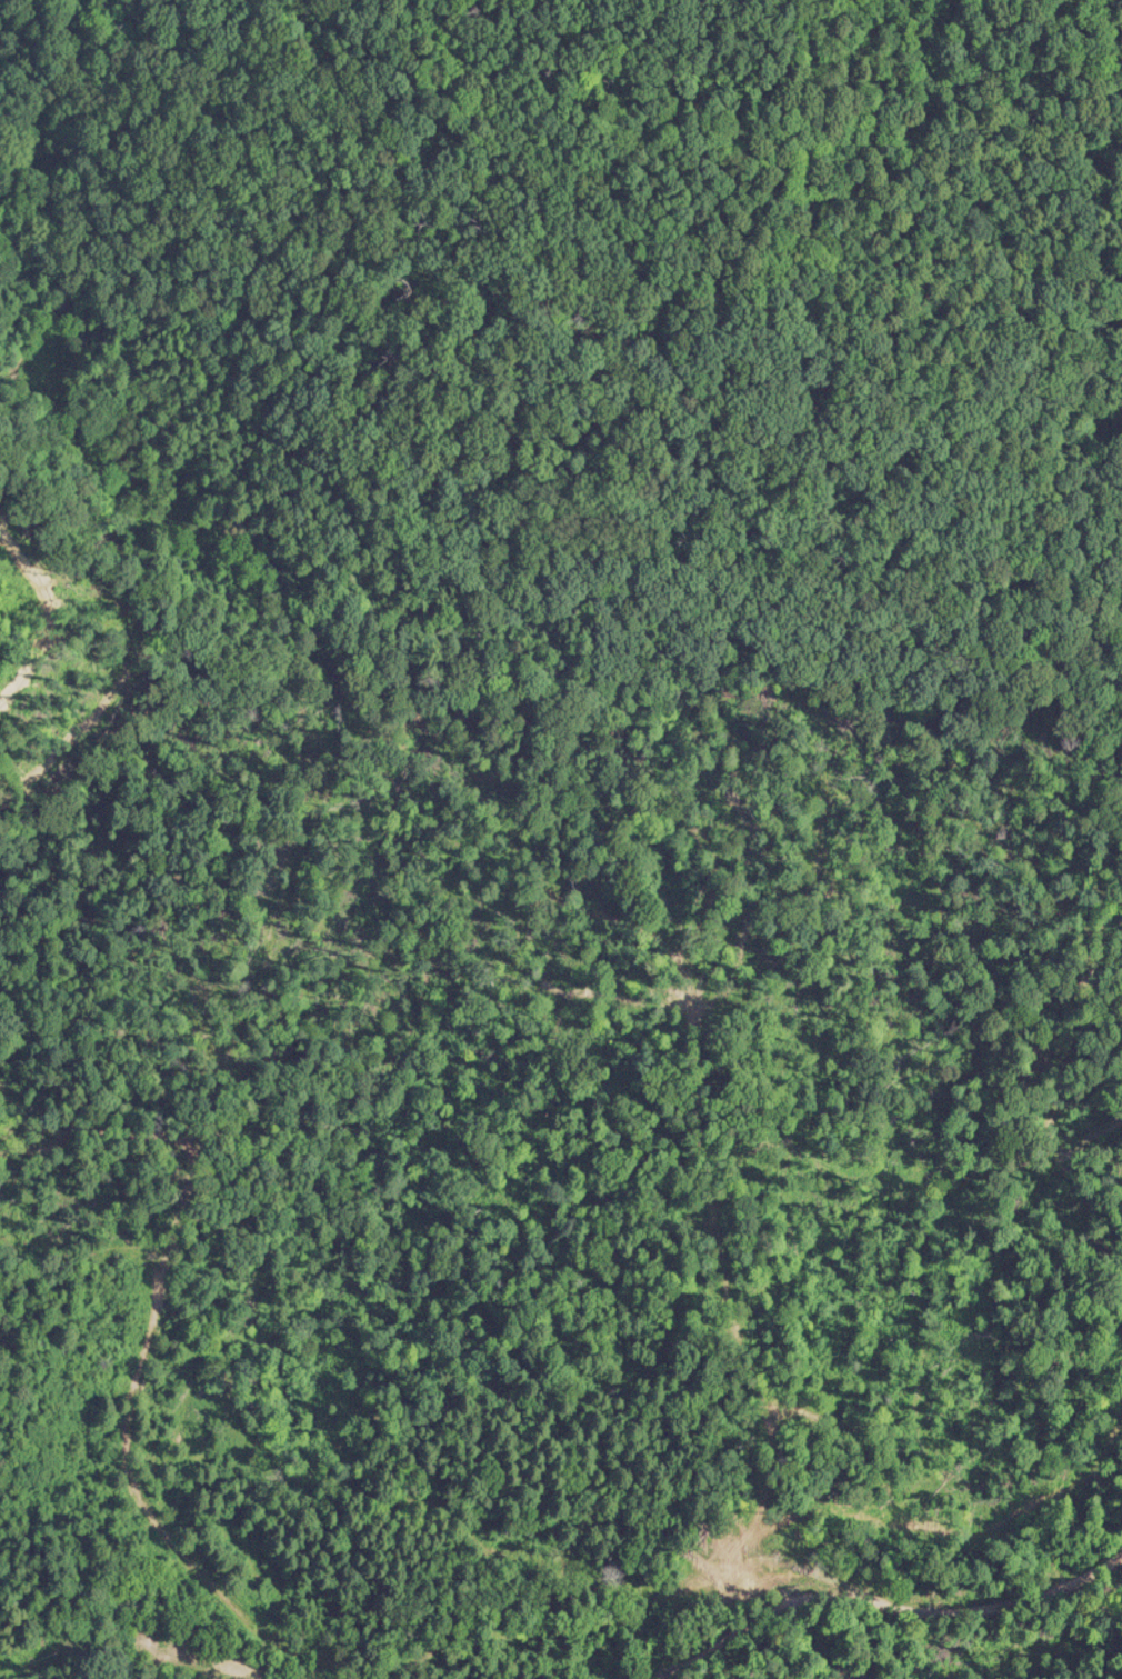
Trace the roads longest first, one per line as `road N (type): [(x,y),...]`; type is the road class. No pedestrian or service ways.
road 1 (residential): [(1121,1530),(1013,1570),(759,1588),(542,1667),(240,1649),(0,1675)]

